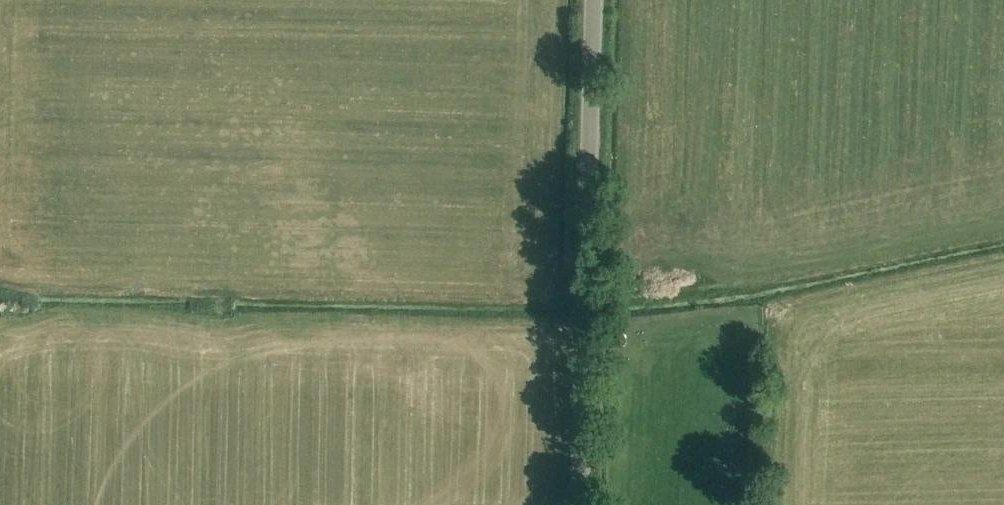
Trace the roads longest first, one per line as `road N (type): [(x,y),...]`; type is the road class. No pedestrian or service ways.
road 1 (unclassified): [(581,504),(595,0)]

